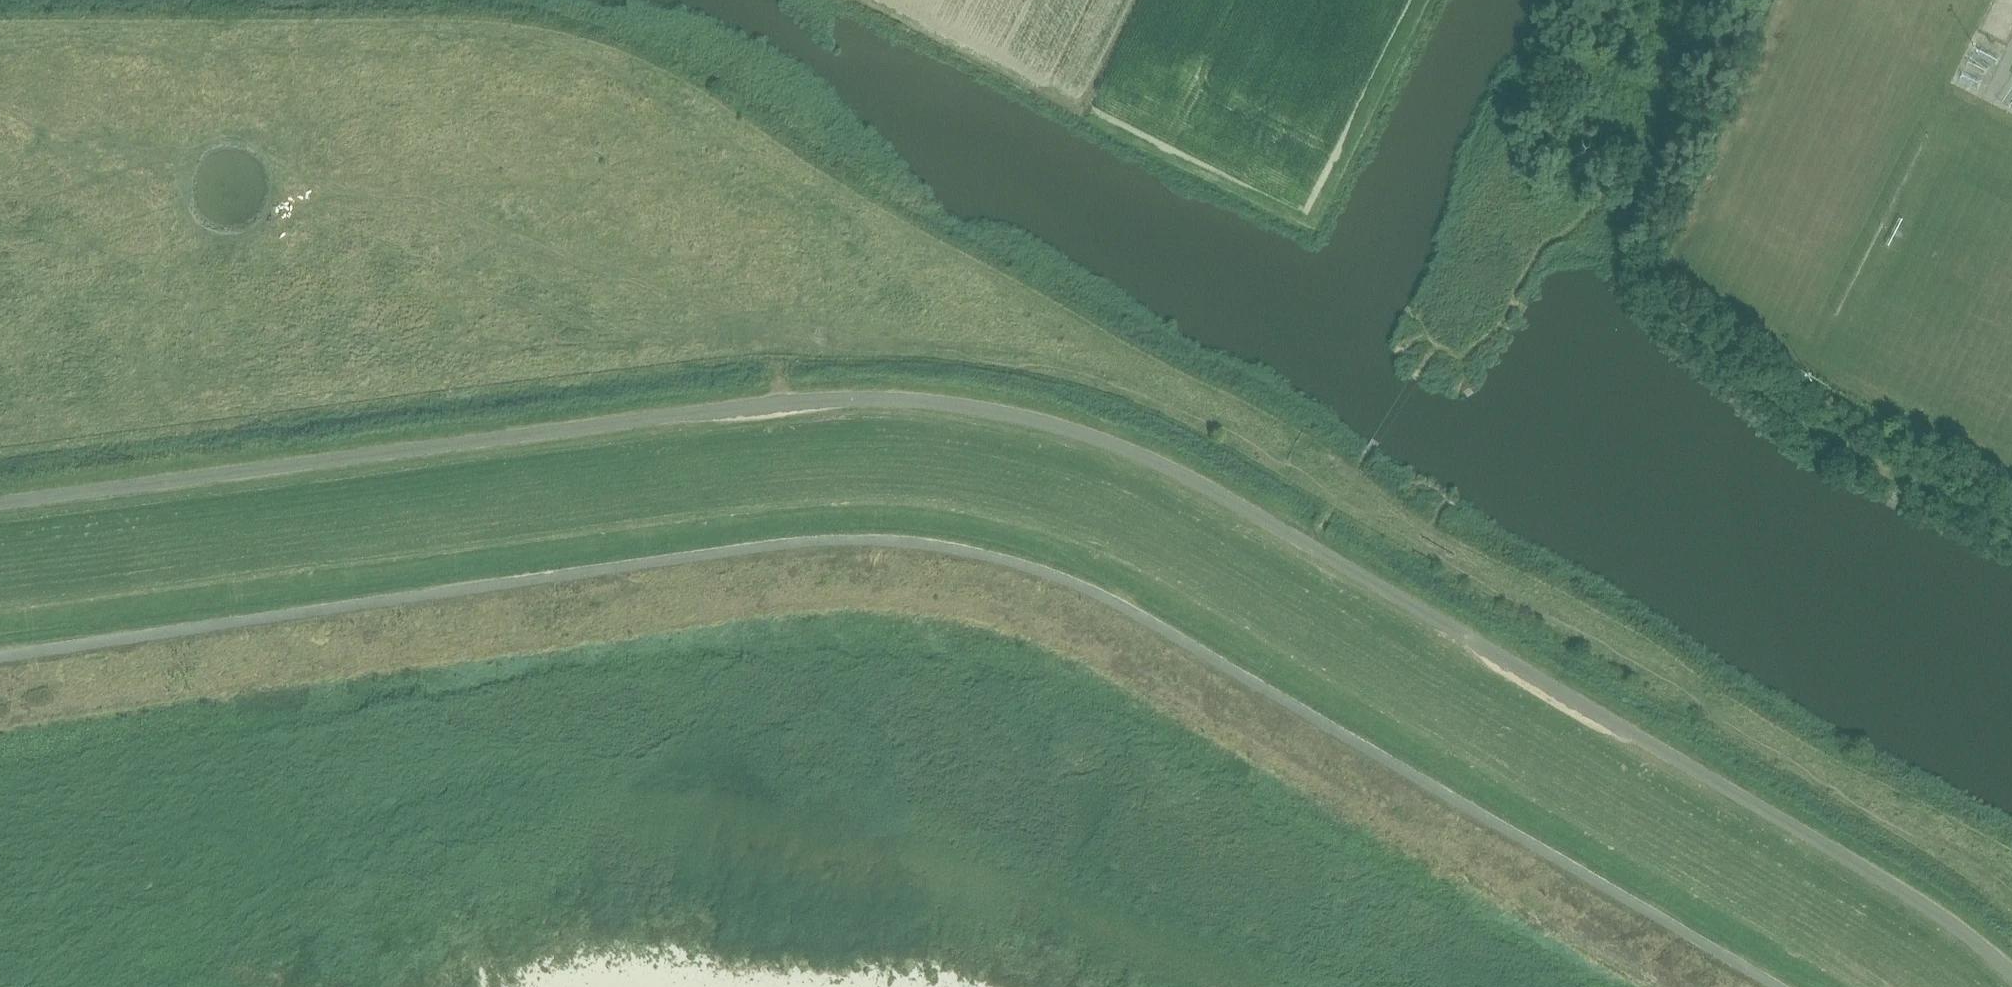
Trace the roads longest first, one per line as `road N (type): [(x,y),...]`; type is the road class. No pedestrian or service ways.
road 1 (unclassified): [(2011,975),(1920,902),(1215,495),(1039,421),(881,404),(691,415),(0,509)]

